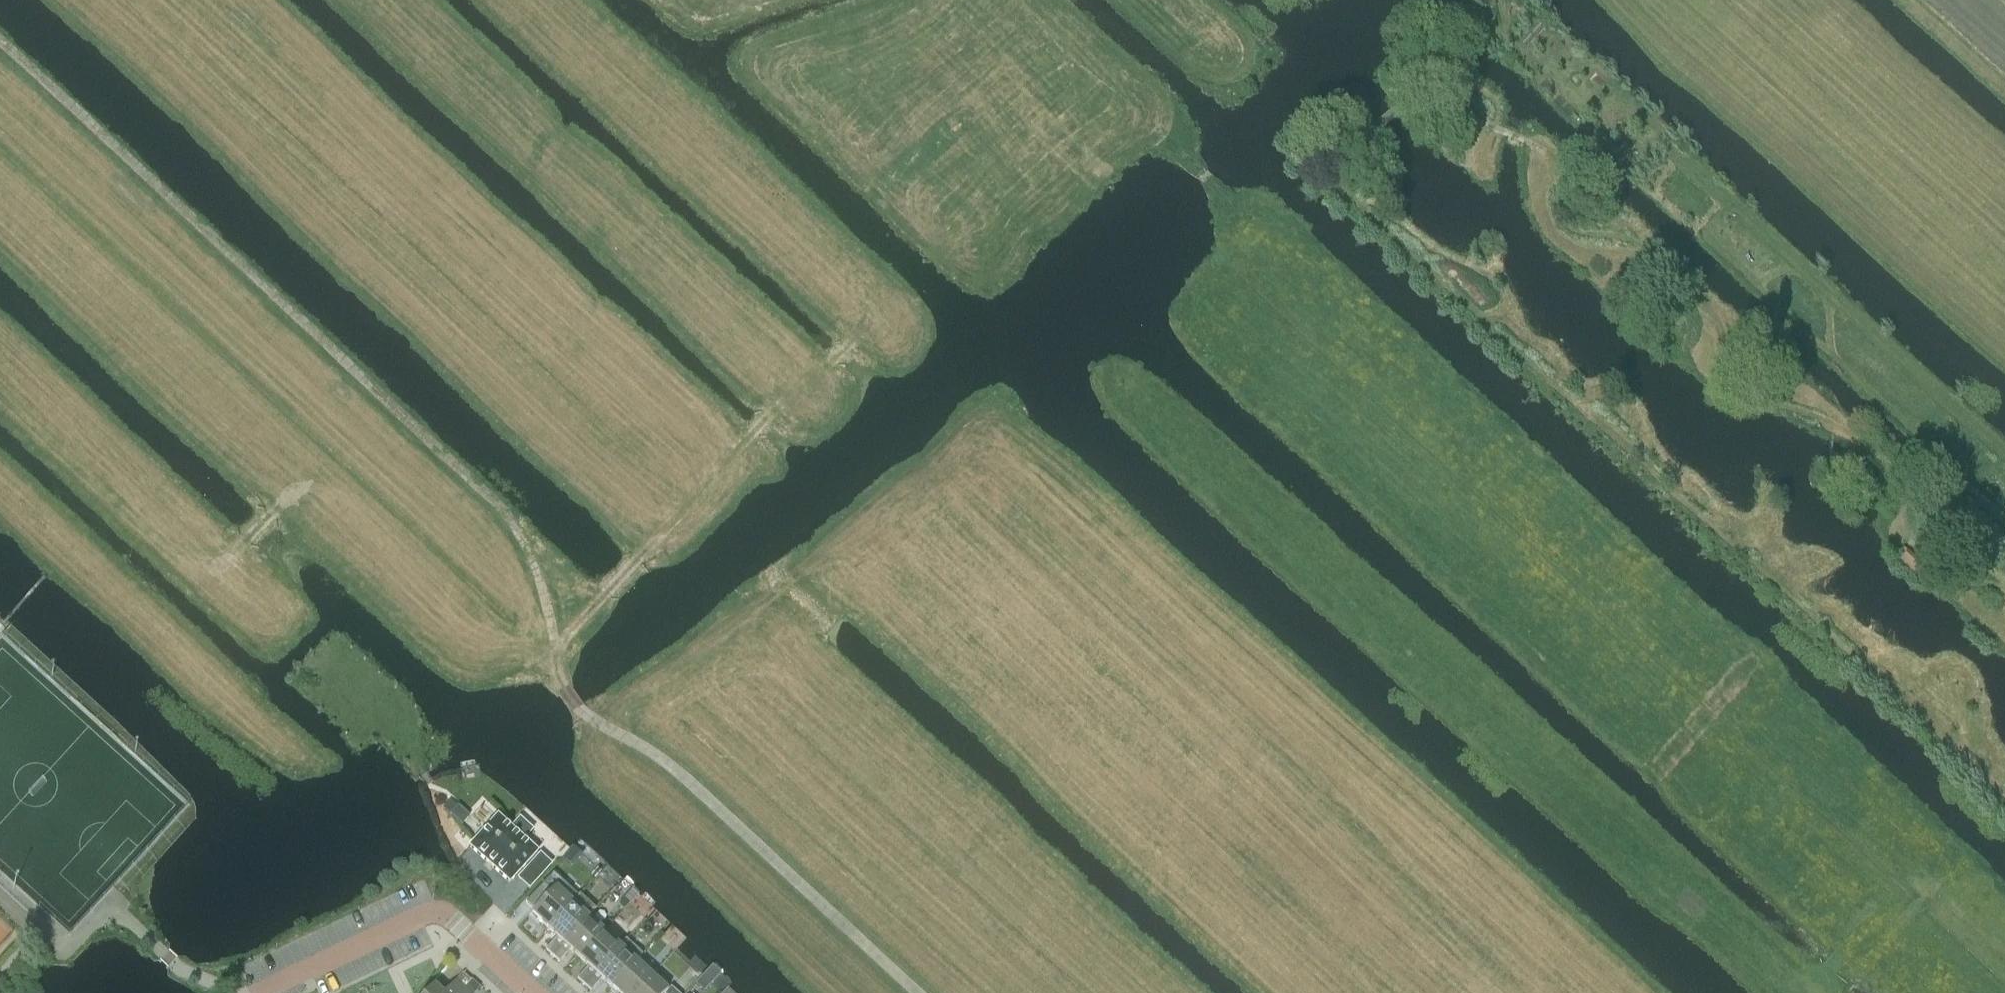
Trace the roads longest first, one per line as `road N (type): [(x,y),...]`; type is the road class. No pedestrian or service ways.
road 1 (track): [(555,643),(517,525),(0,44)]
road 2 (track): [(2004,790),(1617,441)]
road 3 (track): [(916,992),(666,762),(585,718),(555,643)]
road 4 (track): [(555,643),(857,340)]
road 5 (residential): [(528,992),(446,914),(432,911),(257,992)]

